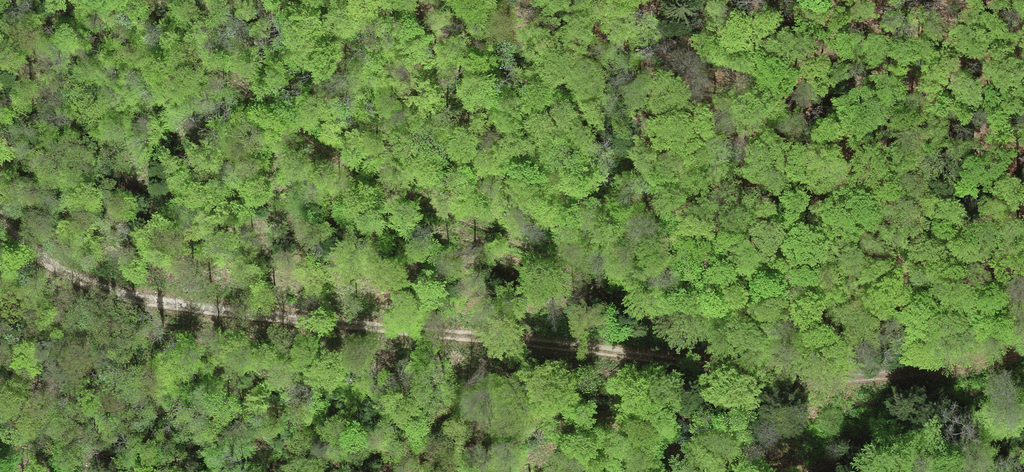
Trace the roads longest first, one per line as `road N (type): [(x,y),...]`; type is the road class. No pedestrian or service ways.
road 1 (track): [(1023,351),(918,375),(824,380),(214,315),(90,282),(0,230)]
road 2 (track): [(721,367),(619,290),(443,209),(281,112),(154,0)]

